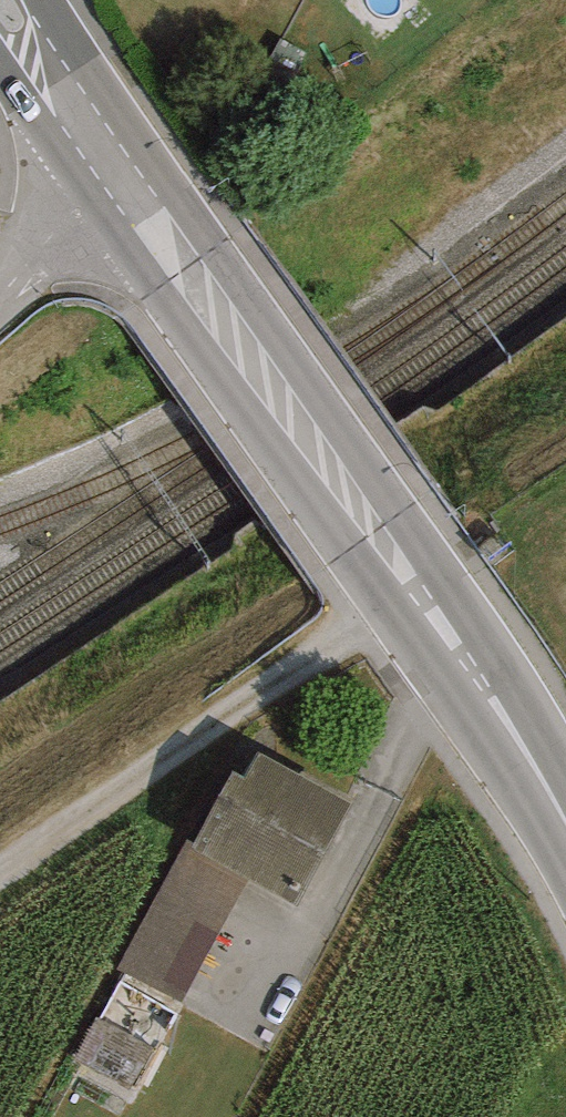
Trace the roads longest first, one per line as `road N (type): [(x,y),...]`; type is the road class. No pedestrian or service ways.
road 1 (secondary): [(109,167),(321,449),(565,825)]
road 2 (track): [(0,896),(437,622)]
road 3 (residential): [(0,295),(109,167)]

